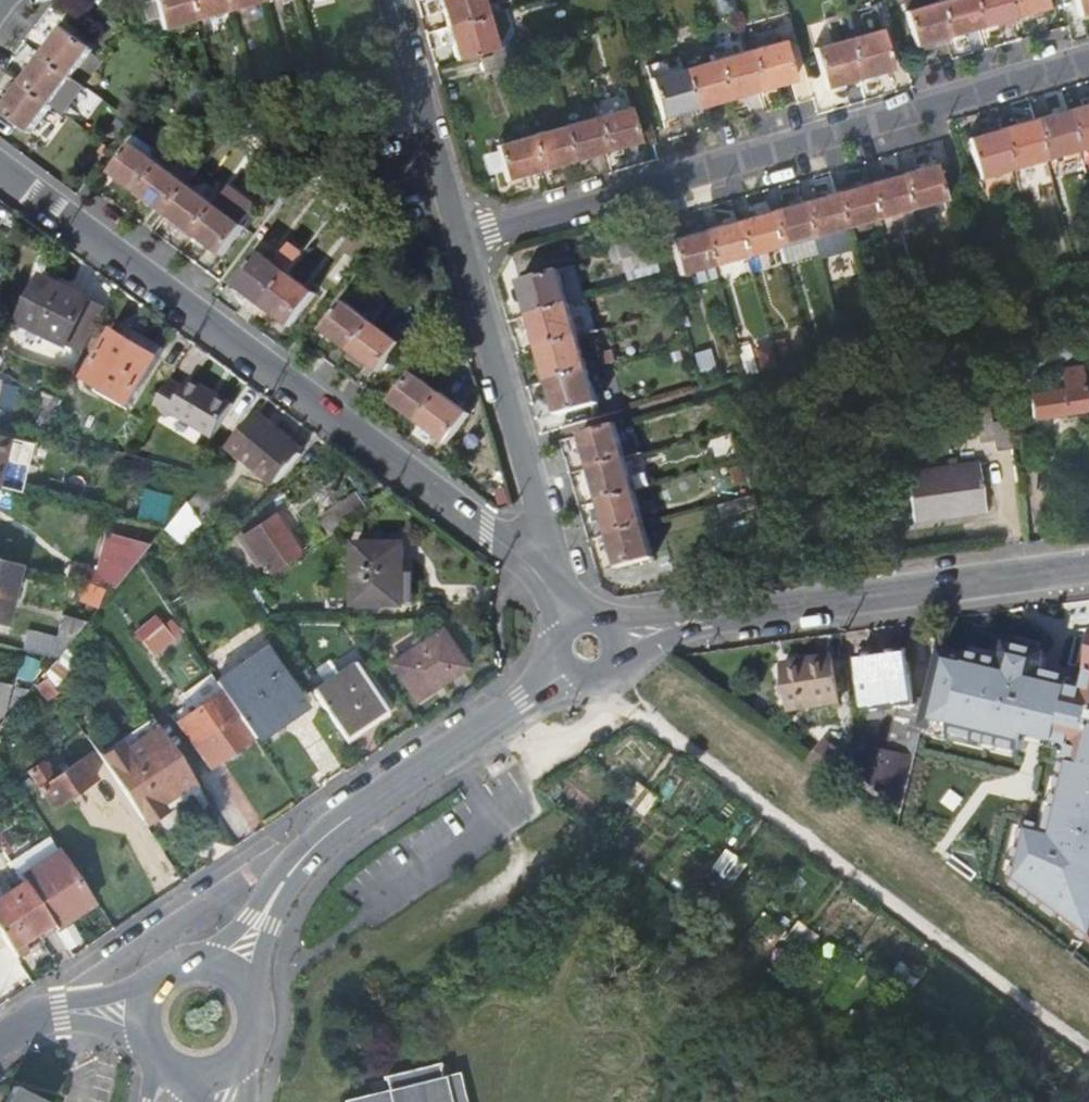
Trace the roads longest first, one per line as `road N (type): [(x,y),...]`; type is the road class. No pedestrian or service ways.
road 1 (residential): [(549,576),(0,169)]
road 2 (residential): [(461,238),(1088,57)]
road 3 (track): [(605,669),(637,711),(1088,1048)]
road 4 (secondary): [(1088,566),(707,620)]
road 5 (secondary): [(571,669),(337,826),(275,892)]
road 6 (residential): [(549,576),(540,498),(461,238)]
road 7 (residential): [(461,238),(394,0)]
road 8 (track): [(405,948),(529,865),(500,828)]
road 9 (secondary): [(253,1015),(275,892)]

